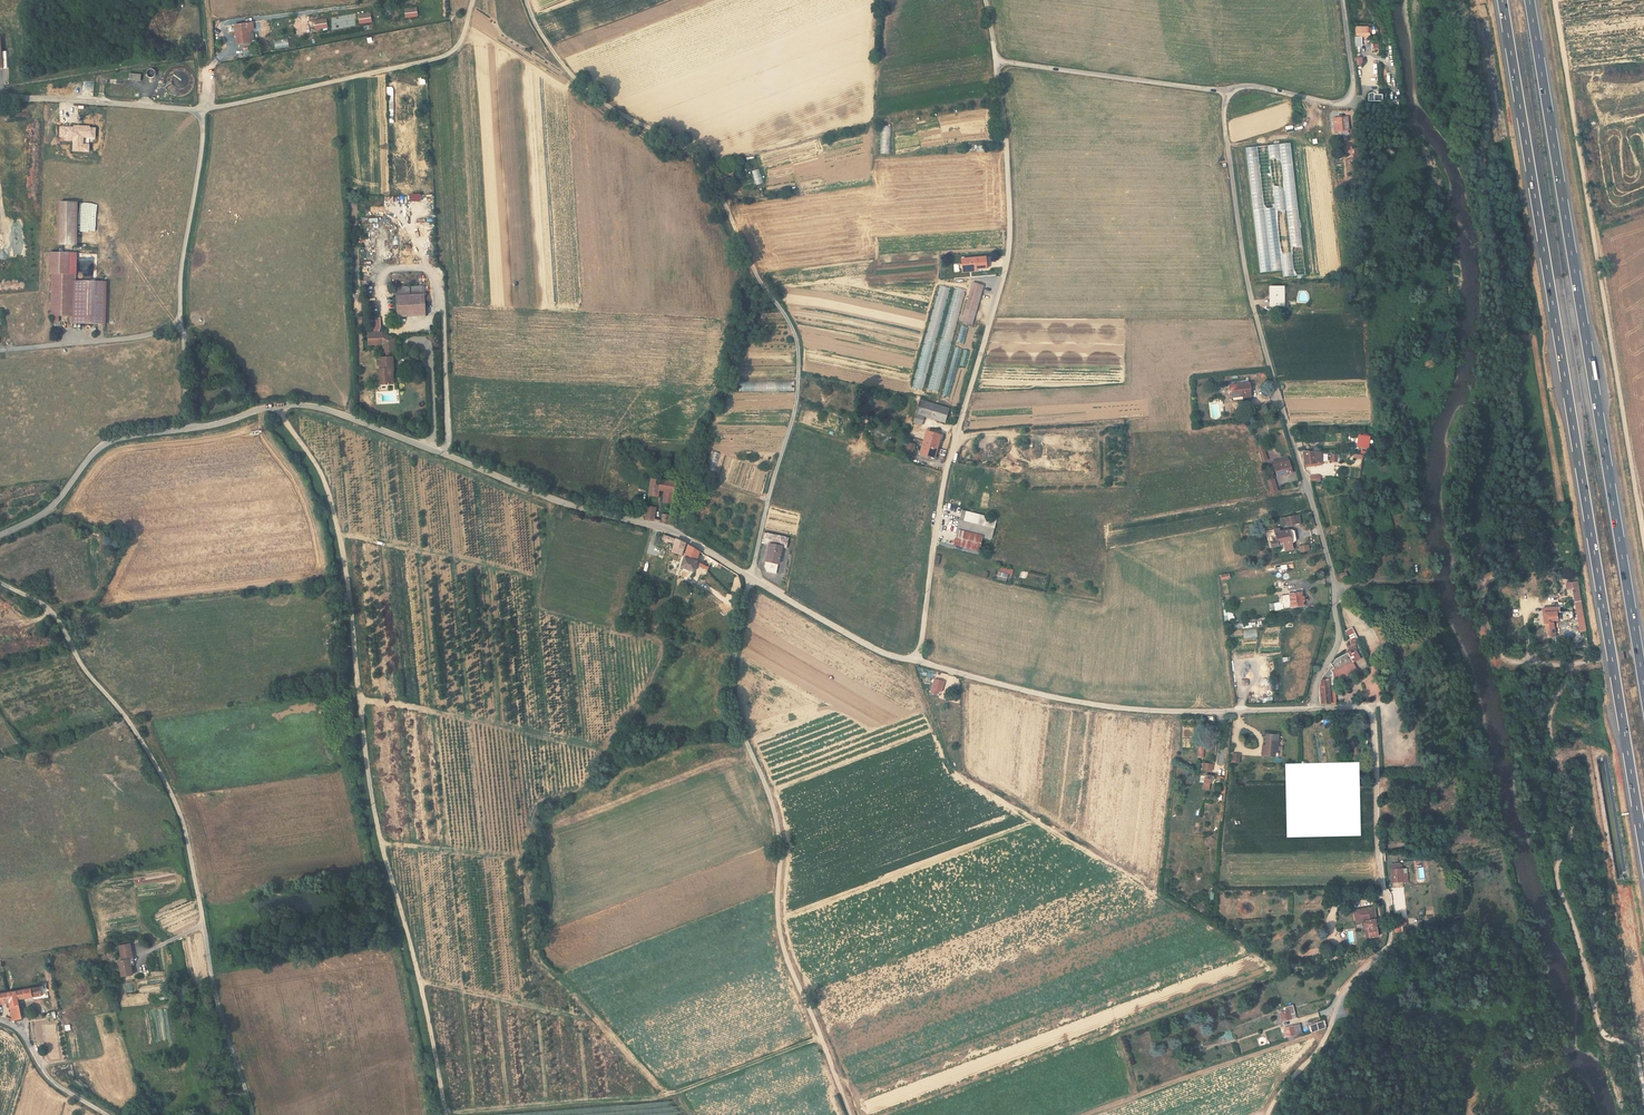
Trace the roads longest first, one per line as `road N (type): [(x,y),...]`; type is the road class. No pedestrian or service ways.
road 1 (track): [(526,0),(547,42),(590,93),(682,146),(711,173),(754,272),(798,346),(798,396),(751,577),(732,700),(779,831),(777,907),(789,962),(850,1114)]
road 2 (motorway): [(1502,0),(1643,853)]
road 3 (unclassified): [(187,429),(266,407),(323,409),(552,499),(679,534),(861,642),(914,660)]
road 4 (track): [(446,1114),(371,790),(339,532),(321,475),(281,406)]
road 5 (motorway): [(1643,684),(1530,0)]
road 6 (track): [(1459,0),(1481,68),(1484,169),(1524,485),(1517,553),(1482,593),(1486,622),(1507,660)]
road 7 (unclassified): [(1228,92),(1224,122),(1252,302),(1334,588),(1339,639),(1313,708)]
road 8 (unclassified): [(914,660),(946,473),(1009,253),(997,61)]
road 9 (track): [(1555,0),(1643,542)]
road 10 (track): [(1571,663),(1548,716),(1575,817),(1558,888),(1623,1114)]
road 11 (unclassified): [(204,927),(185,830),(156,765),(55,616),(0,583)]
road 12 (residential): [(1313,708),(1357,704),(1373,716),(1389,928),(1385,949),(1349,984),(1323,1043)]
road 13 (unclassified): [(914,660),(1130,709),(1313,708)]
road 14 (unclassified): [(201,109),(180,292),(187,429)]
road 15 (unclassified): [(472,0),(457,47),(436,58),(201,109)]
road 16 (unclassified): [(1228,92),(997,61)]
road 17 (unclassified): [(0,535),(47,510),(106,443),(187,429)]
road 18 (unclassified): [(1342,0),(1353,85),(1347,98),(1330,103),(1254,86),(1228,92)]
road 19 (unclassified): [(201,109),(0,98)]
road 20 (track): [(252,1114),(204,927)]
road 21 (track): [(674,1093),(821,1037)]
road 22 (unclassified): [(1507,660),(1571,663),(1643,652)]
road 23 (track): [(23,1033),(54,1083),(108,1114)]

